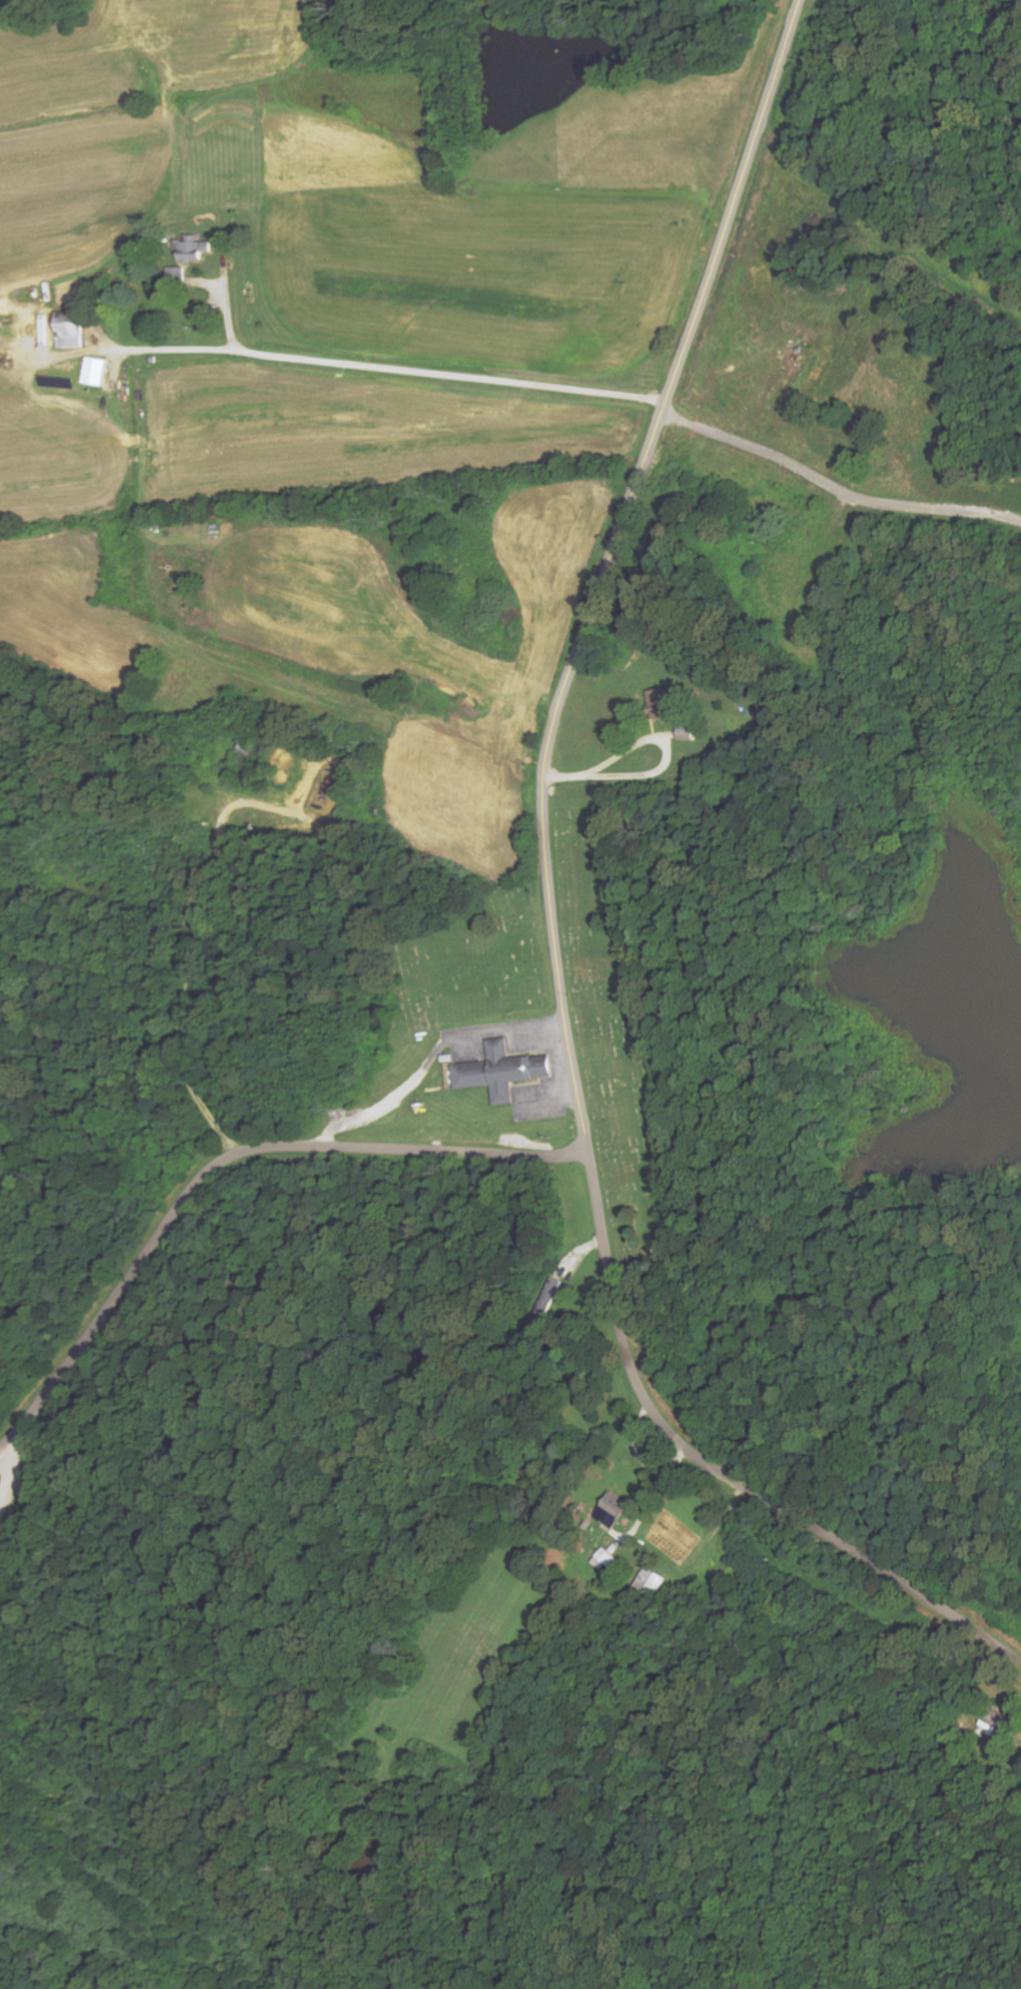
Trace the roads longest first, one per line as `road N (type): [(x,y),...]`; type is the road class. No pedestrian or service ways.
road 1 (tertiary): [(589,1153),(546,851),(552,734),(802,0)]
road 2 (residential): [(589,1153),(519,1158),(293,1148),(227,1163),(181,1207),(42,1407),(0,1450)]
road 3 (residential): [(1020,1661),(676,1439),(626,1352),(589,1153)]

